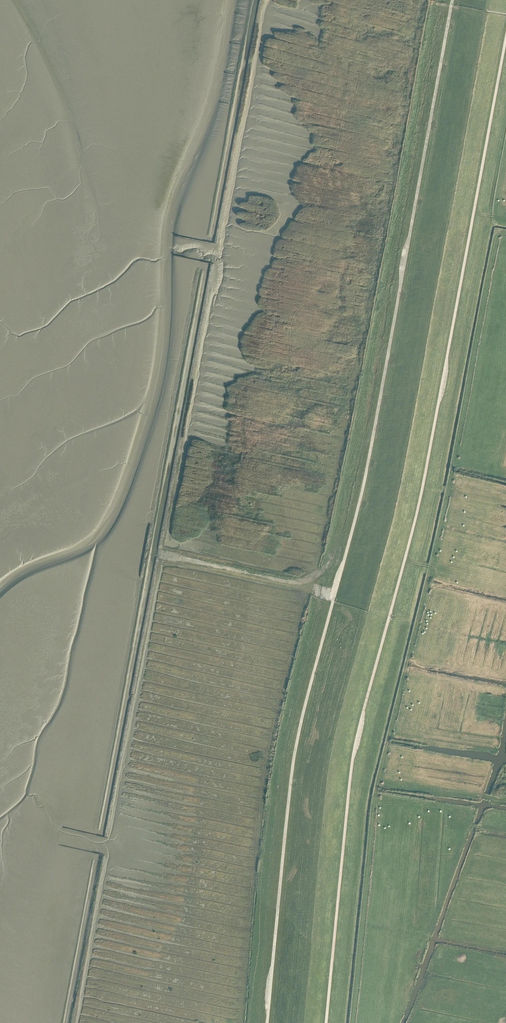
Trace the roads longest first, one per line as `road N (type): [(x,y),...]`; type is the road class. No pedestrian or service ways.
road 1 (track): [(266,1022),(297,741),(368,467),(453,0)]
road 2 (track): [(157,553),(335,595)]

